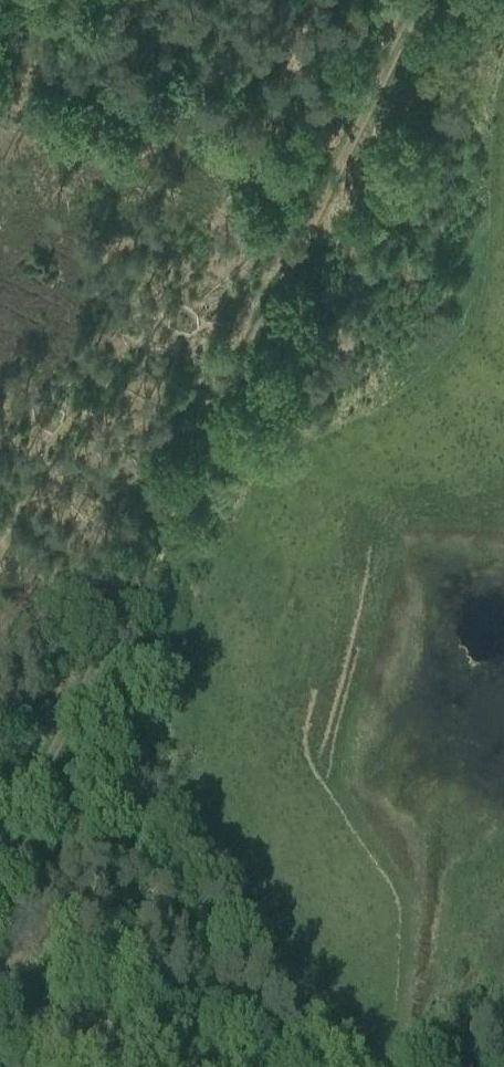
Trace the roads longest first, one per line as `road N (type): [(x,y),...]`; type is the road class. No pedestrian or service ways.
road 1 (track): [(322,200),(0,856)]
road 2 (track): [(322,200),(0,47)]
road 3 (track): [(420,0),(322,200)]
road 4 (track): [(163,1066),(0,992)]

